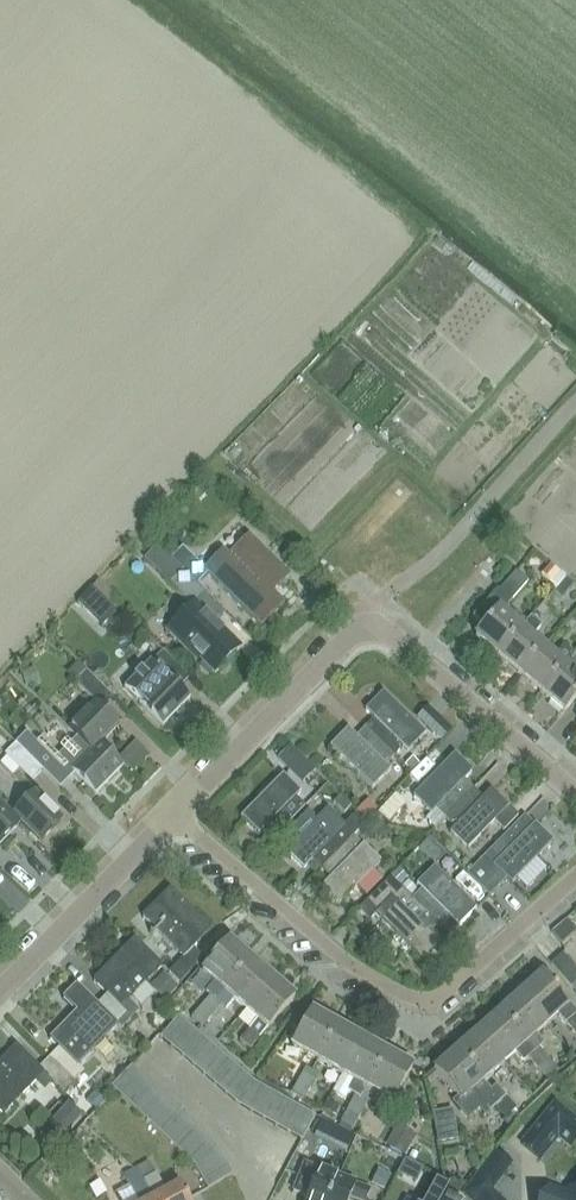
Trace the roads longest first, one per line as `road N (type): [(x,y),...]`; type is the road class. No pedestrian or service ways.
road 1 (residential): [(575,877),(439,999),(418,1001),(336,955),(177,814)]
road 2 (residential): [(177,814),(371,617)]
road 3 (residential): [(575,797),(371,617)]
road 4 (residential): [(0,991),(177,814)]

